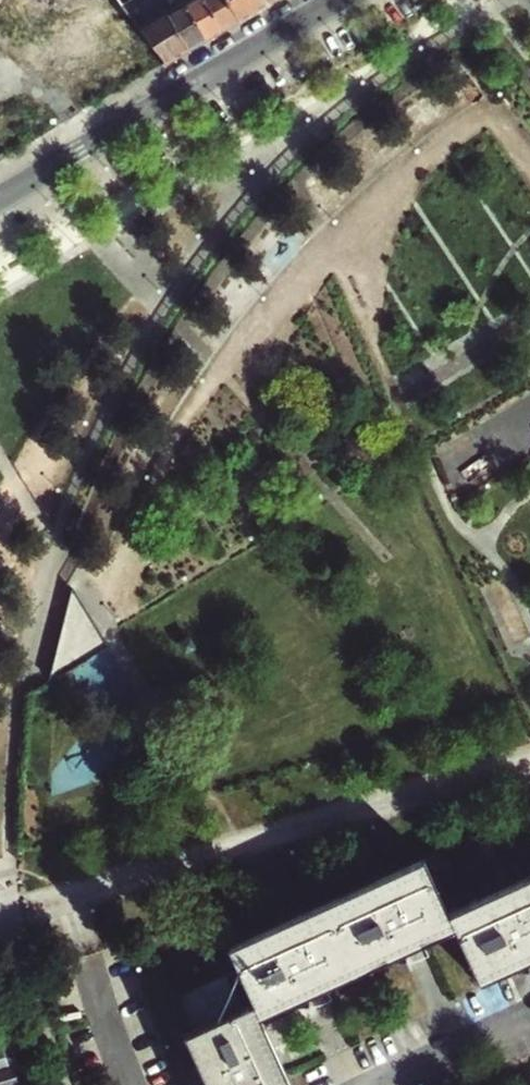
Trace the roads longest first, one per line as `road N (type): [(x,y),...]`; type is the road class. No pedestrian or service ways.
road 1 (residential): [(69,899),(529,766)]
road 2 (residential): [(0,197),(337,0)]
road 3 (residential): [(69,899),(131,1084)]

